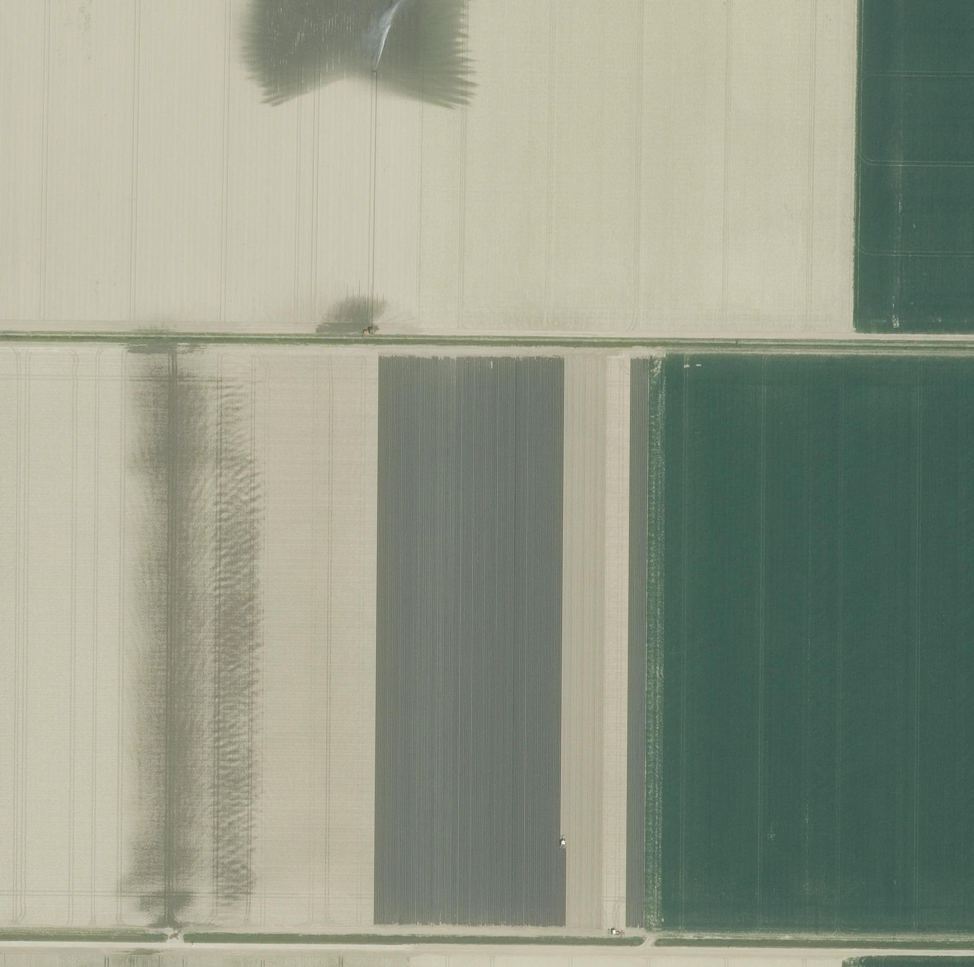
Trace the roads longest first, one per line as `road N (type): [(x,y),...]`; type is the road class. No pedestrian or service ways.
road 1 (track): [(973,954),(0,945)]

